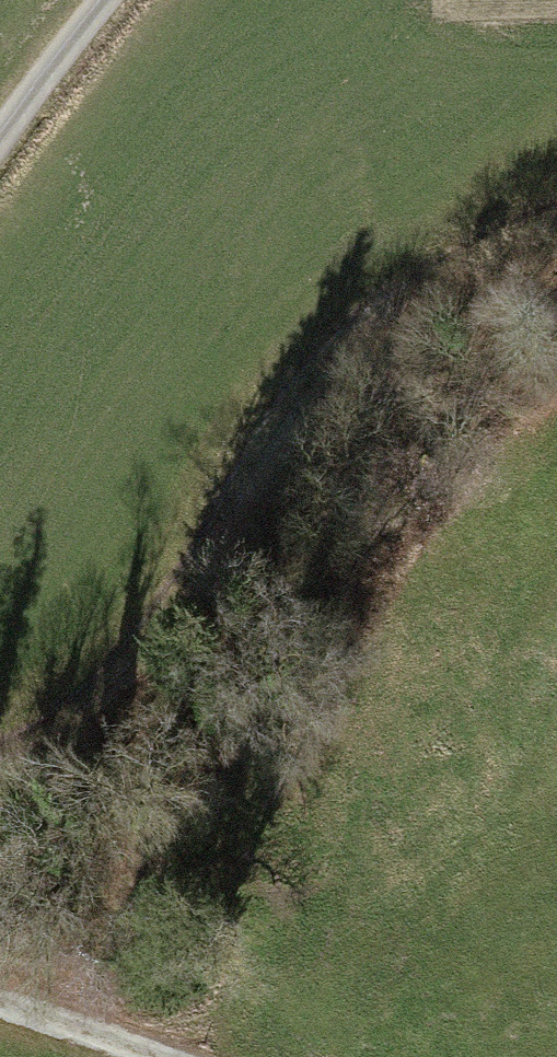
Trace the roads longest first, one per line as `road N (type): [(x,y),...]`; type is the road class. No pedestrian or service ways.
road 1 (track): [(0,728),(110,625),(394,320),(556,231)]
road 2 (track): [(106,0),(0,152)]
road 3 (track): [(0,1010),(136,1056)]

